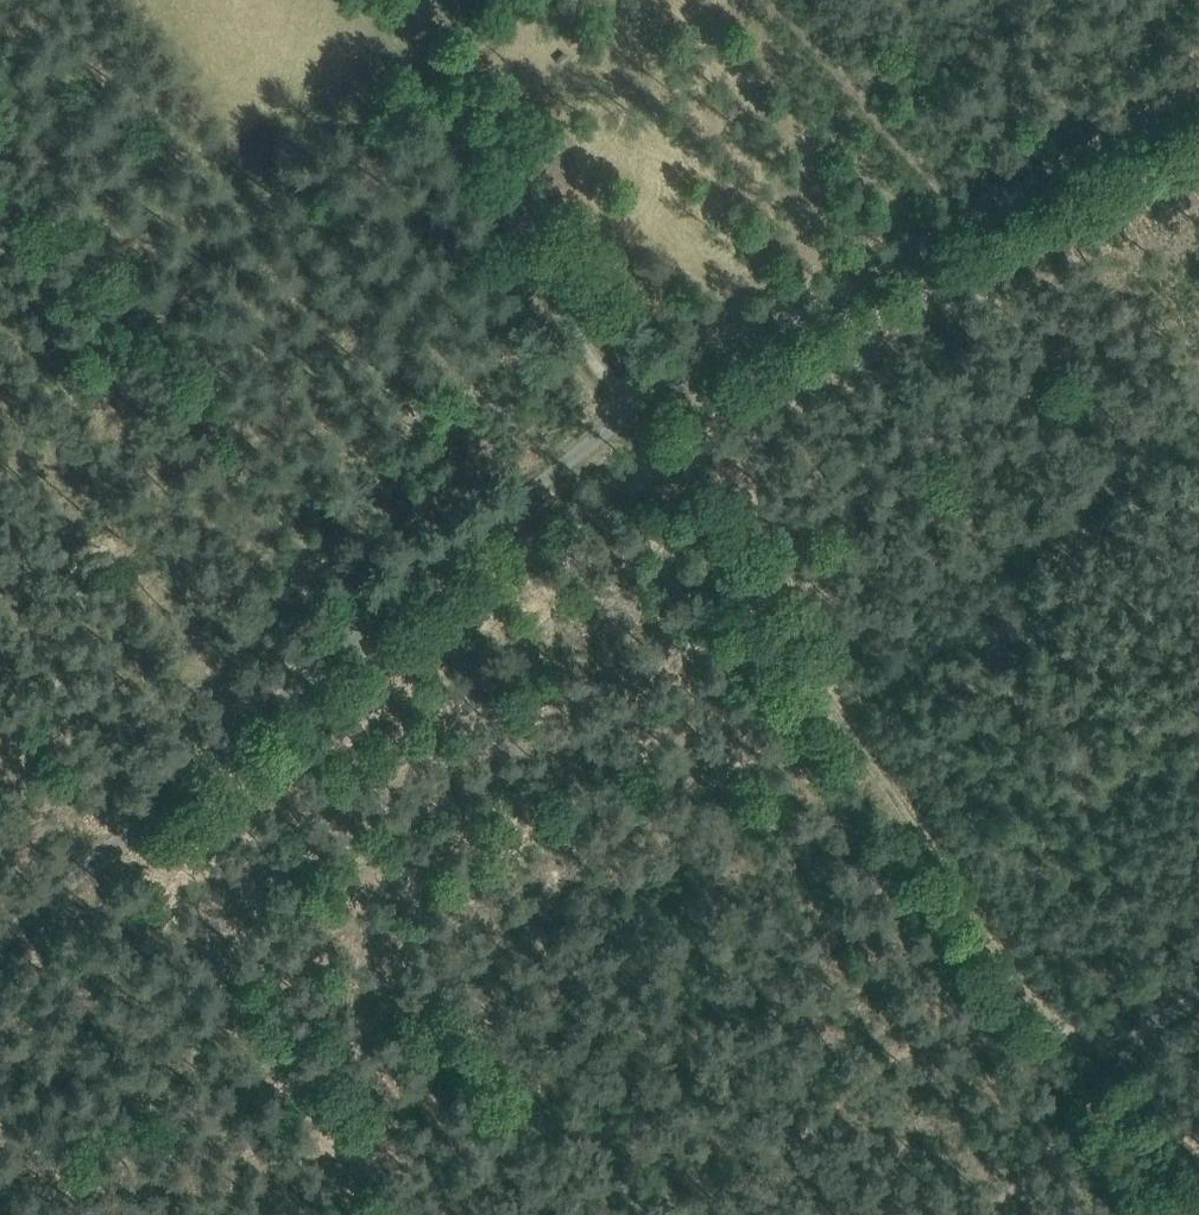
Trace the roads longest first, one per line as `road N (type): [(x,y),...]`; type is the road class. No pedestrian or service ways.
road 1 (track): [(432,104),(632,416)]
road 2 (track): [(1198,1003),(1093,1073)]

